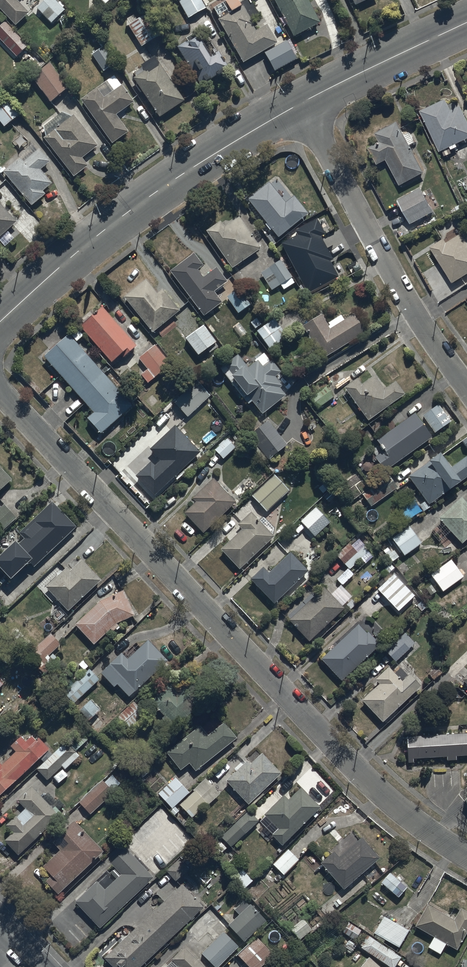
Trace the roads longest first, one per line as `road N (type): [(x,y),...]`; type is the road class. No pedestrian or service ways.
road 1 (residential): [(466,857),(368,782),(0,392)]
road 2 (tertiary): [(0,321),(120,218),(299,104)]
road 3 (residential): [(299,104),(415,313),(466,388)]
road 4 (tertiary): [(299,104),(466,23)]

